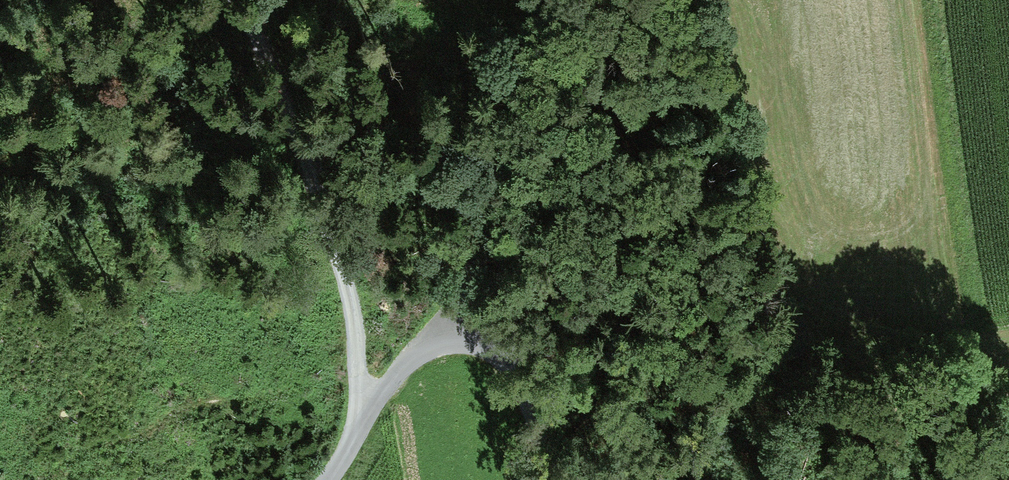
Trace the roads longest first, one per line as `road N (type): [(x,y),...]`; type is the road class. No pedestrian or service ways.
road 1 (unclassified): [(246,0),(284,59),(341,262),(365,419)]
road 2 (track): [(554,0),(452,335)]
road 3 (residential): [(552,479),(519,379),(493,343),(452,335),(411,346),(365,419)]

